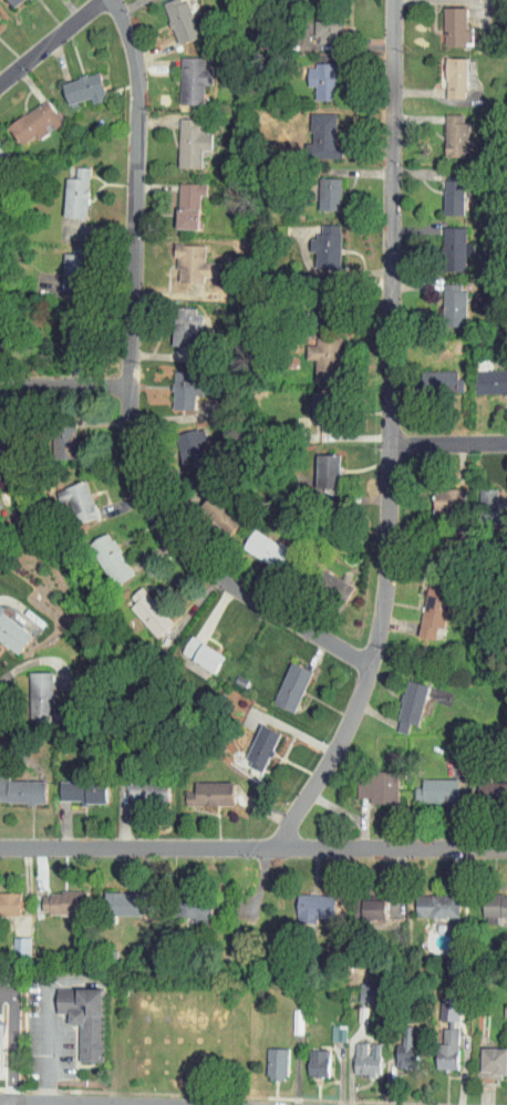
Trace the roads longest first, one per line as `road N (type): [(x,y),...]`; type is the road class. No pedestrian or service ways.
road 1 (residential): [(392,0),(387,602),(376,669),(279,848)]
road 2 (residential): [(113,0),(139,63),(131,390),(136,469),(151,509),(213,576),(376,669)]
road 3 (residential): [(506,848),(0,844)]
road 4 (residential): [(105,0),(0,85)]
road 5 (residential): [(131,390),(0,394)]

